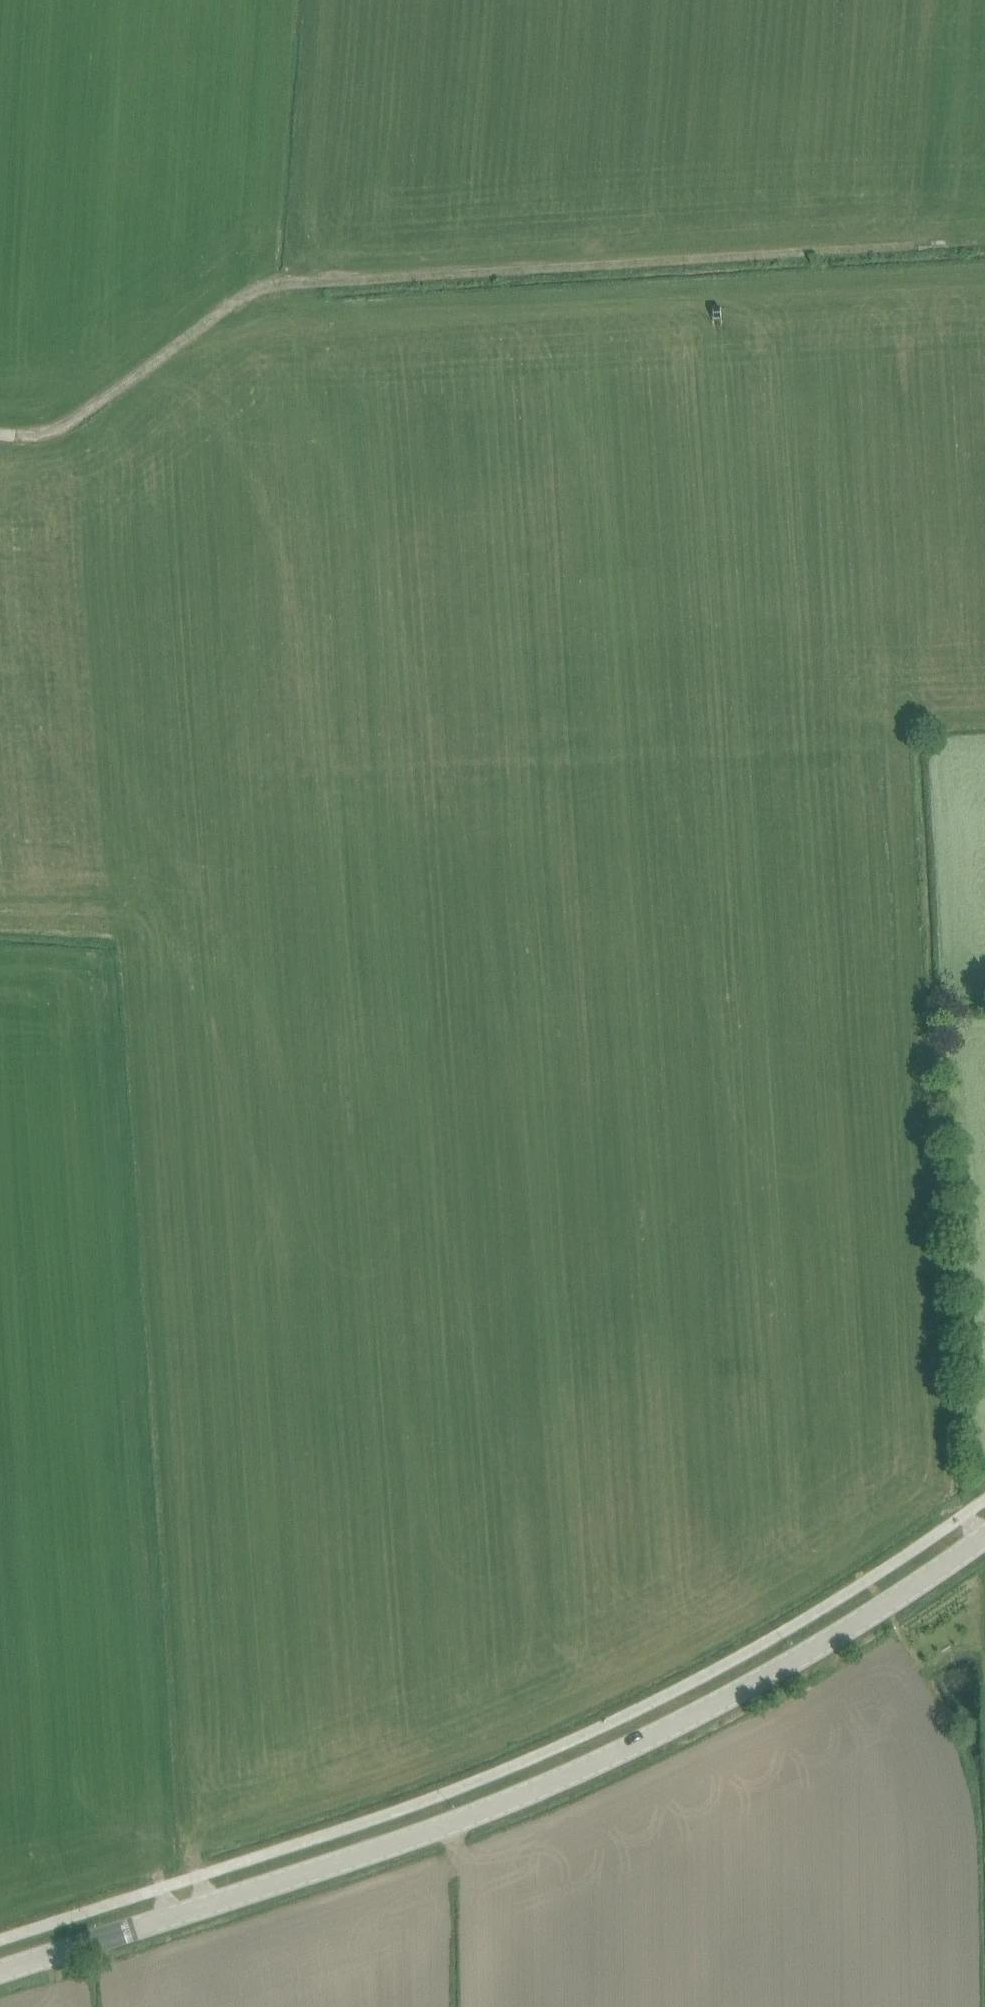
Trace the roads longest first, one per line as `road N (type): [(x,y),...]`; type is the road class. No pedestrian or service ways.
road 1 (tertiary): [(984,1536),(795,1660),(549,1784),(0,1972)]
road 2 (track): [(984,242),(270,284),(71,425),(7,435)]

